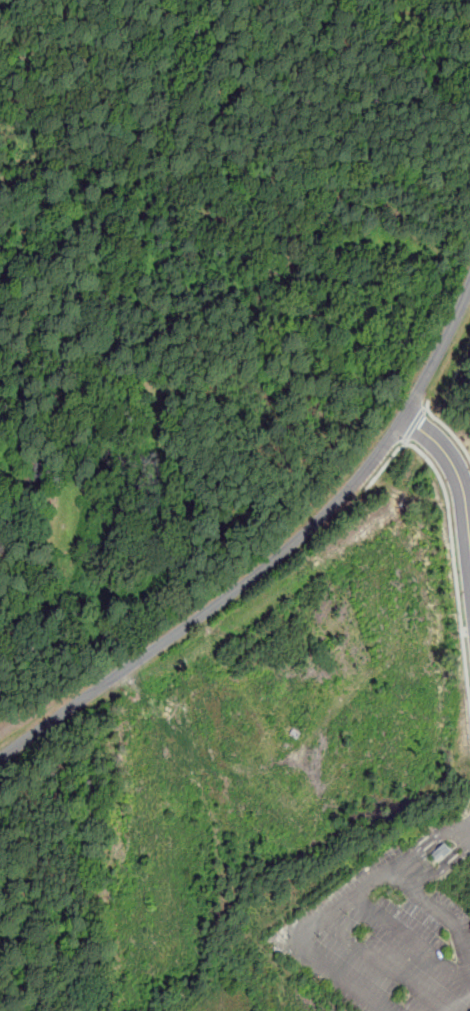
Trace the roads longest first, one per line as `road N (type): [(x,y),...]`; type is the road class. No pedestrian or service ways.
road 1 (residential): [(0,760),(325,515),(370,466),(427,379),(469,285)]
road 2 (residential): [(469,524),(456,468),(400,420)]

